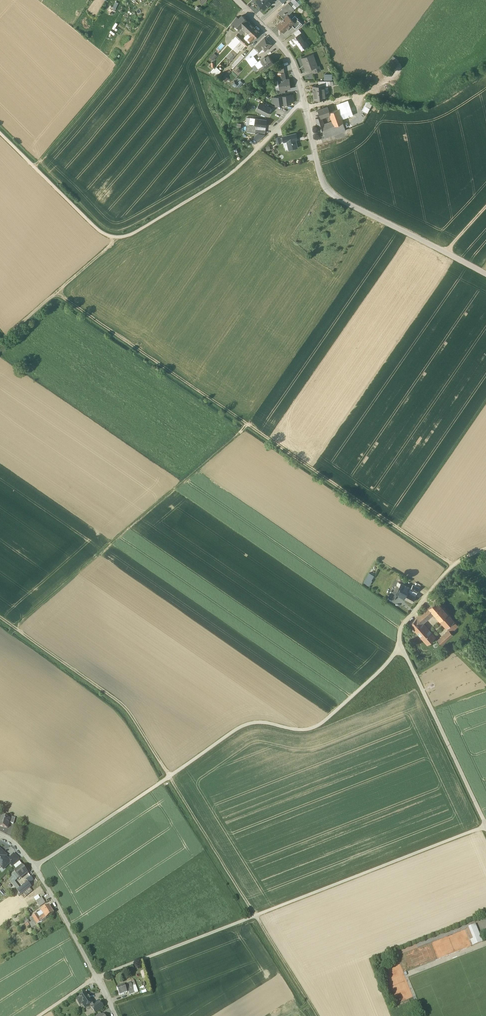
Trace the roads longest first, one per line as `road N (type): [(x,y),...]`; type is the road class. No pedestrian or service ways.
road 1 (track): [(319,1015),(130,712),(0,618)]
road 2 (track): [(58,293),(454,566)]
road 3 (track): [(37,869),(247,726),(322,725),(403,648)]
road 4 (track): [(97,978),(485,829)]
road 5 (track): [(0,134),(97,228),(117,237),(225,178),(255,151)]
road 6 (track): [(16,629),(249,426)]
road 7 (unclassified): [(0,835),(20,847),(58,901),(117,1015)]
road 8 (residential): [(237,0),(294,66),(326,188)]
road 9 (track): [(35,170),(110,78),(156,0)]
road 10 (unclassified): [(326,188),(485,275)]
road 11 (track): [(0,344),(113,244),(112,237)]
road 12 (track): [(485,405),(399,529)]

